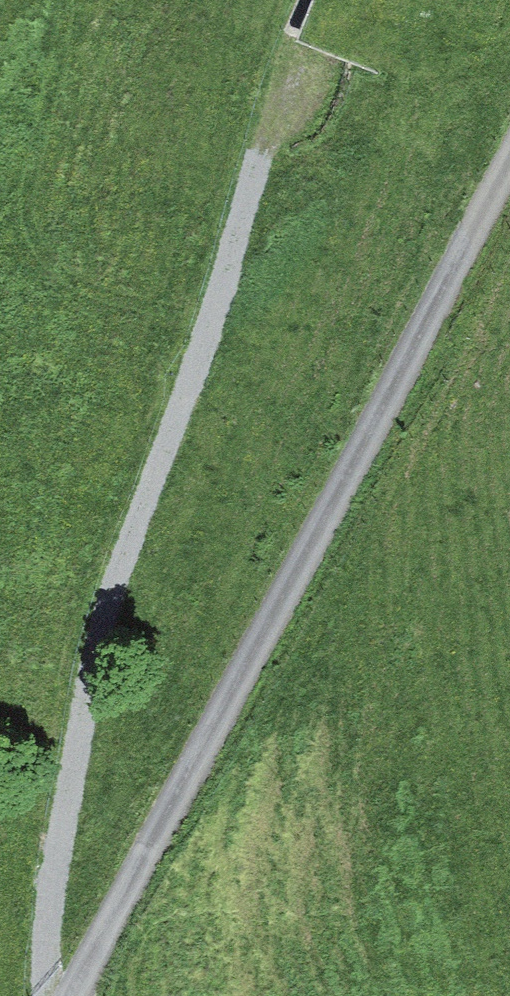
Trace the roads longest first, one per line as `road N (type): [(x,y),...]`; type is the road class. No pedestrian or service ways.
road 1 (track): [(302,56),(100,631),(47,995)]
road 2 (residential): [(72,995),(365,452),(509,149)]

